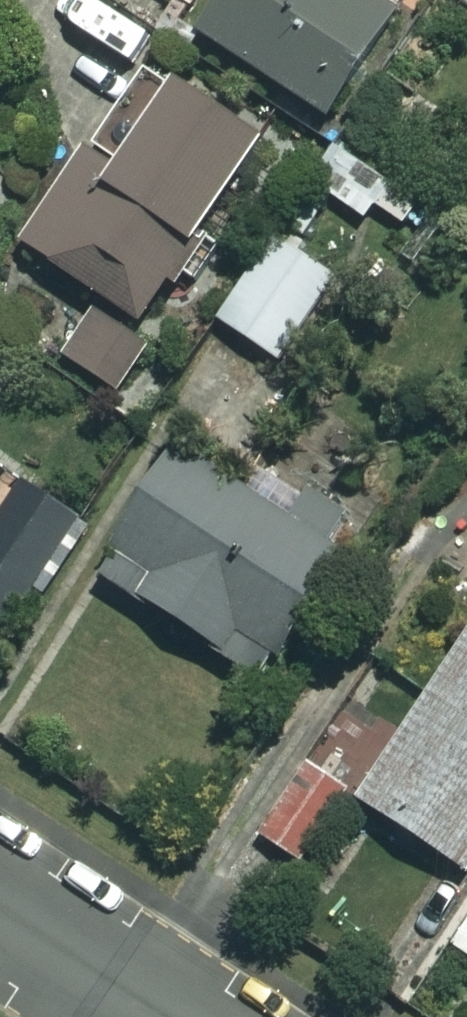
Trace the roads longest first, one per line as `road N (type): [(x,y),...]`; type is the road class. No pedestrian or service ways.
road 1 (residential): [(0,890),(191,1016)]

